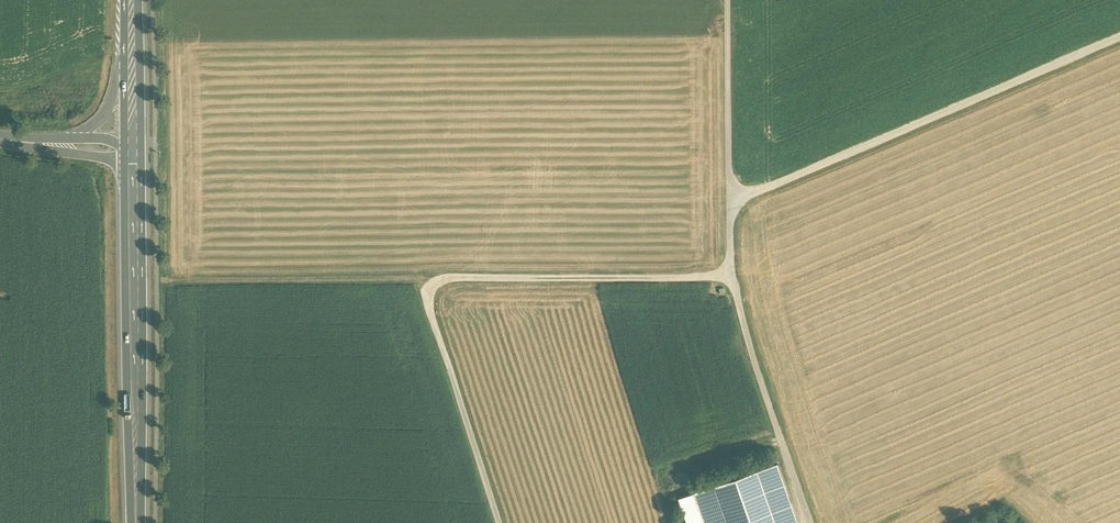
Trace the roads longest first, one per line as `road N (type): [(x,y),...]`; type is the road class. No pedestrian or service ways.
road 1 (track): [(1119,37),(730,204)]
road 2 (primary): [(143,522),(139,160)]
road 3 (track): [(730,204),(732,277),(810,522)]
road 4 (track): [(444,281),(732,277)]
road 5 (track): [(444,281),(423,296),(498,522)]
road 6 (track): [(178,283),(428,286)]
road 7 (track): [(728,0),(730,204)]
road 8 (tertiary): [(19,147),(139,160)]

